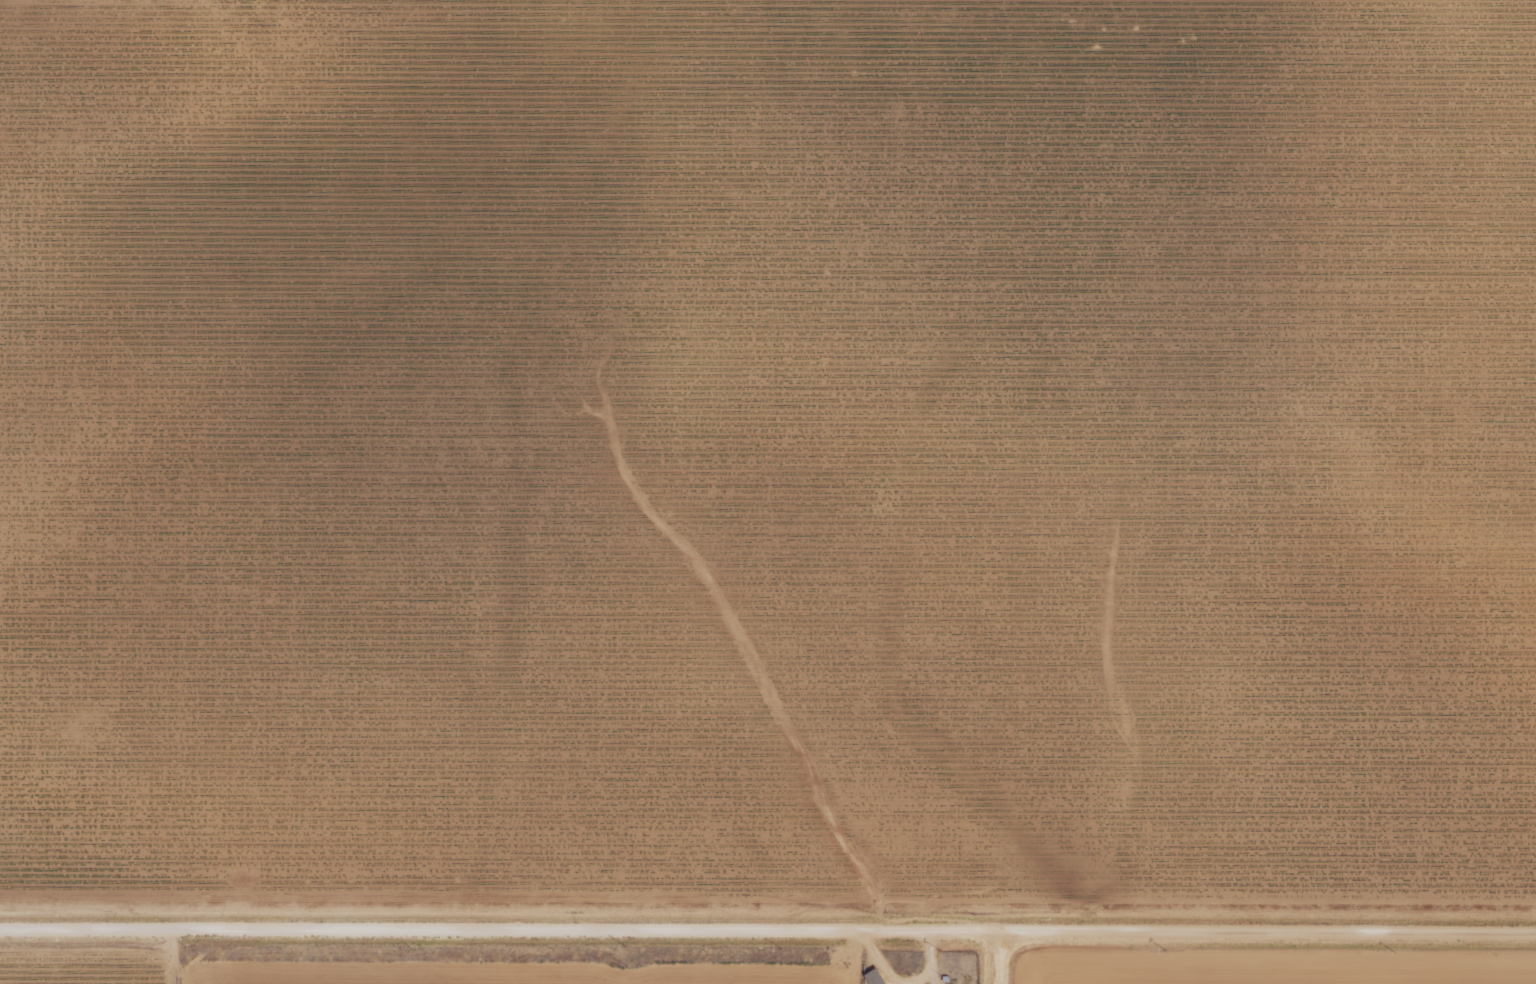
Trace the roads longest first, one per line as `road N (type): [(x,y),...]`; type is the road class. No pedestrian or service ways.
road 1 (residential): [(1535,932),(0,929)]

